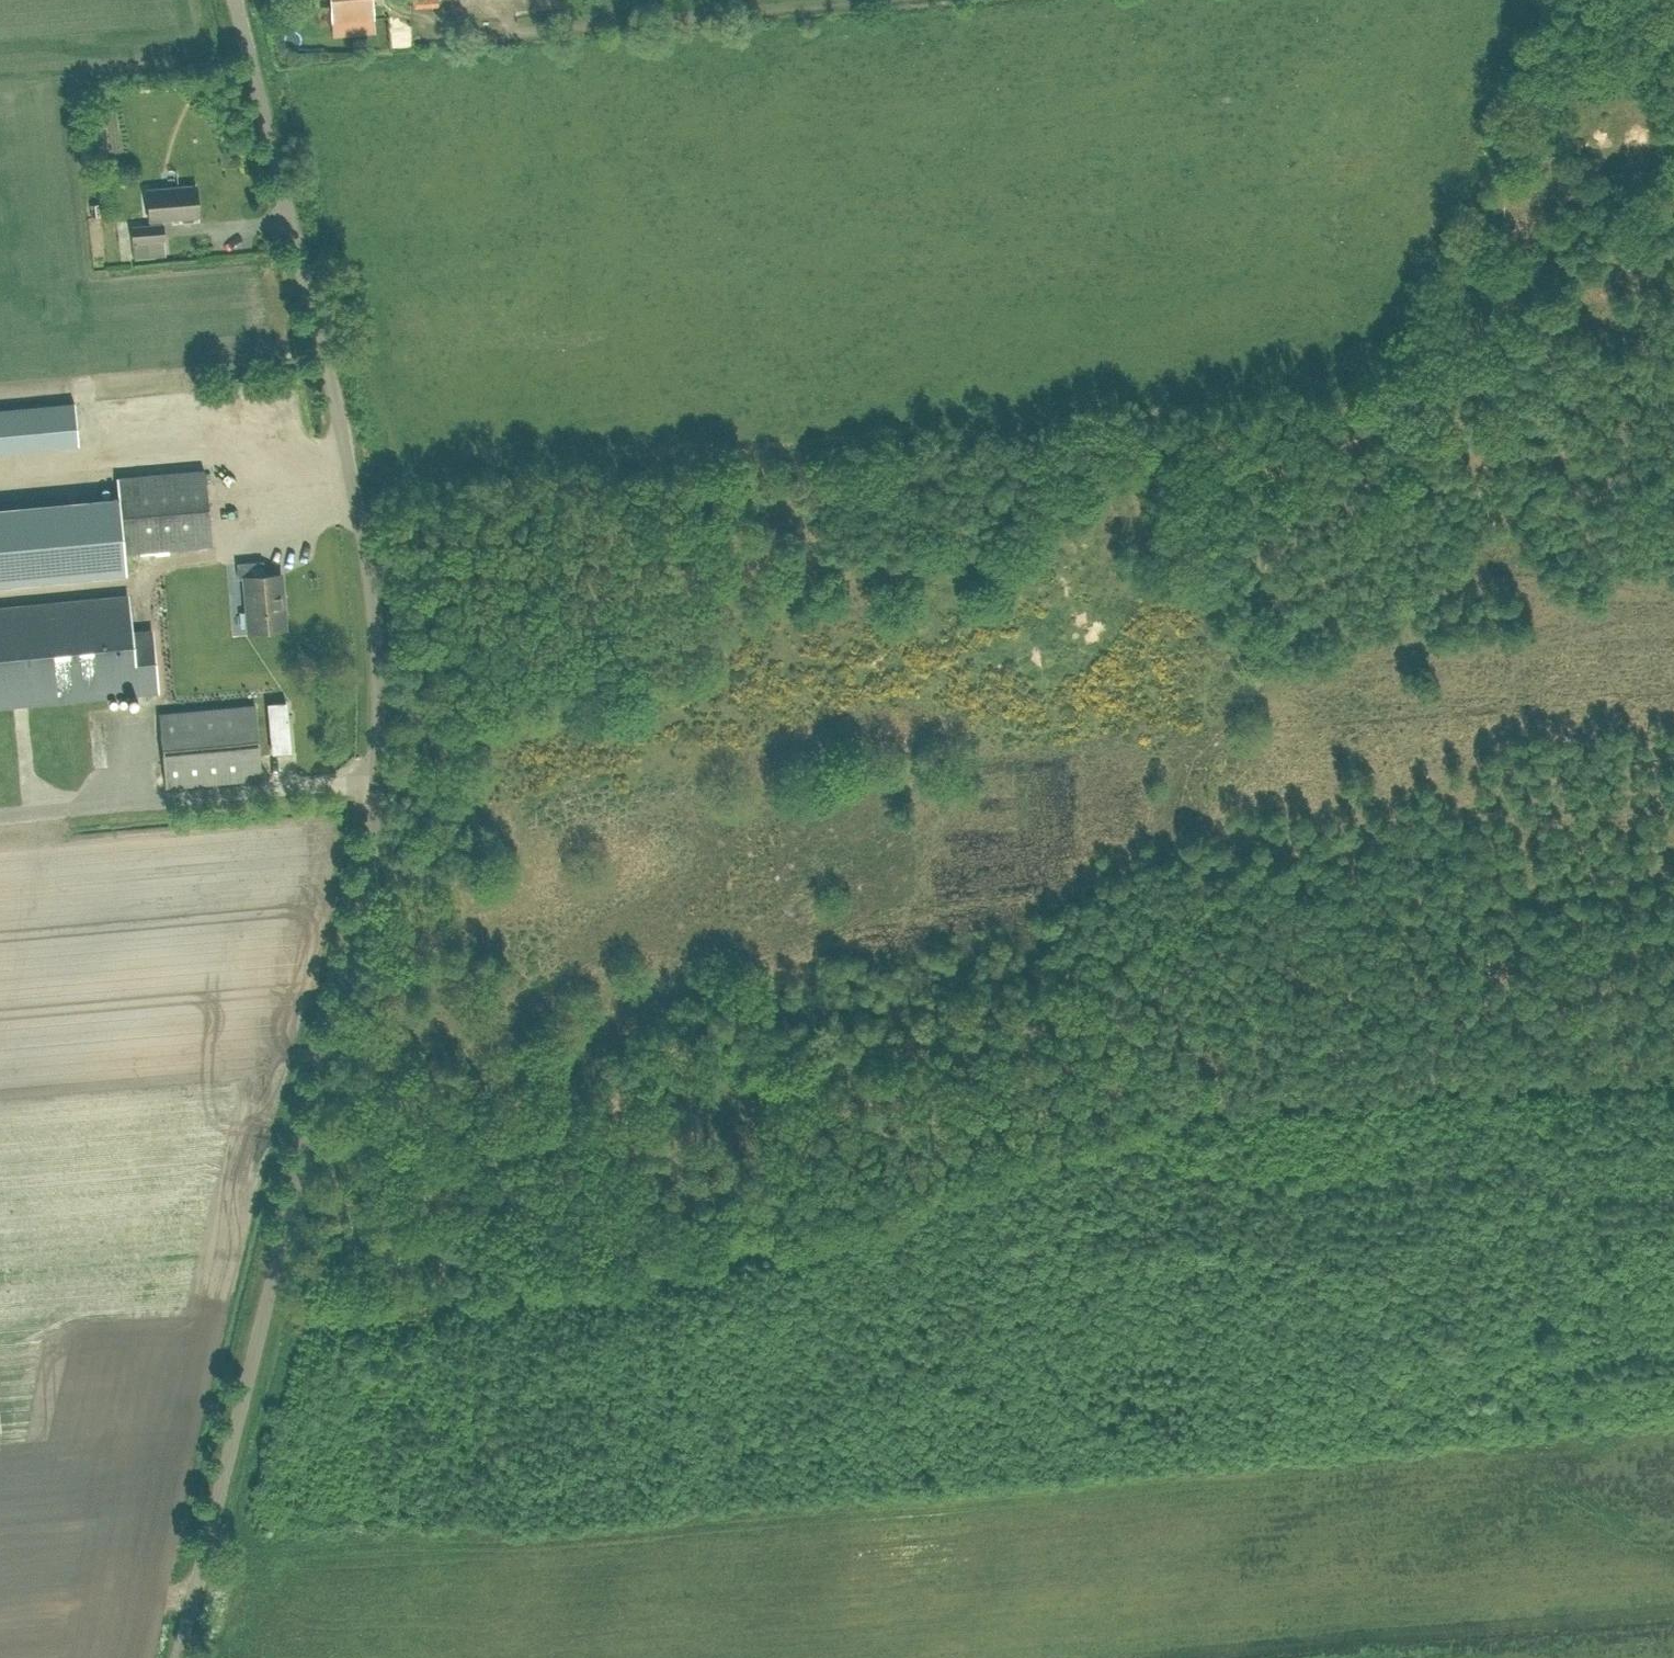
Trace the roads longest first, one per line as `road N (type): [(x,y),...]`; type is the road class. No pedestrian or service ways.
road 1 (unclassified): [(177,1657),(344,976),(375,776),(345,469),(234,0)]

